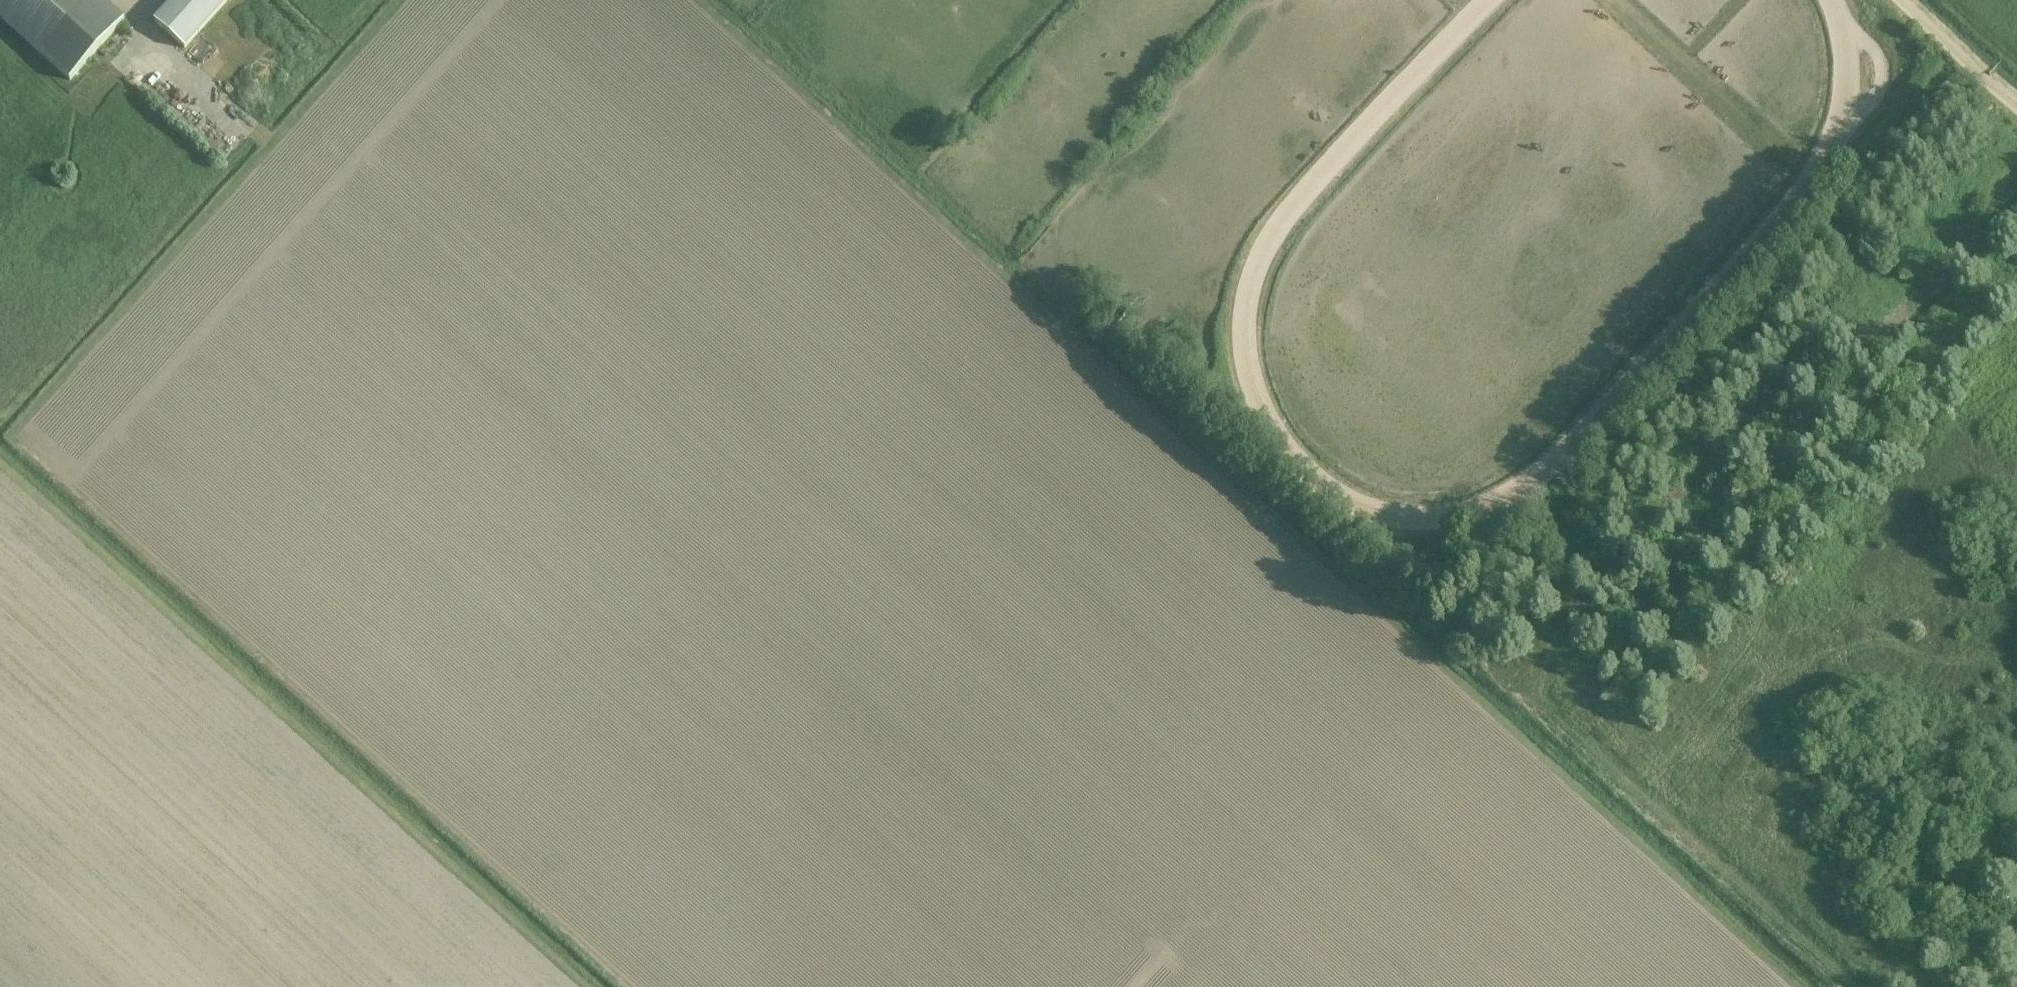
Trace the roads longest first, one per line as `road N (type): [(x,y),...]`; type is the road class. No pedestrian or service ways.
road 1 (track): [(2016,108),(1897,0)]
road 2 (track): [(122,0),(138,15),(145,43),(218,112)]

